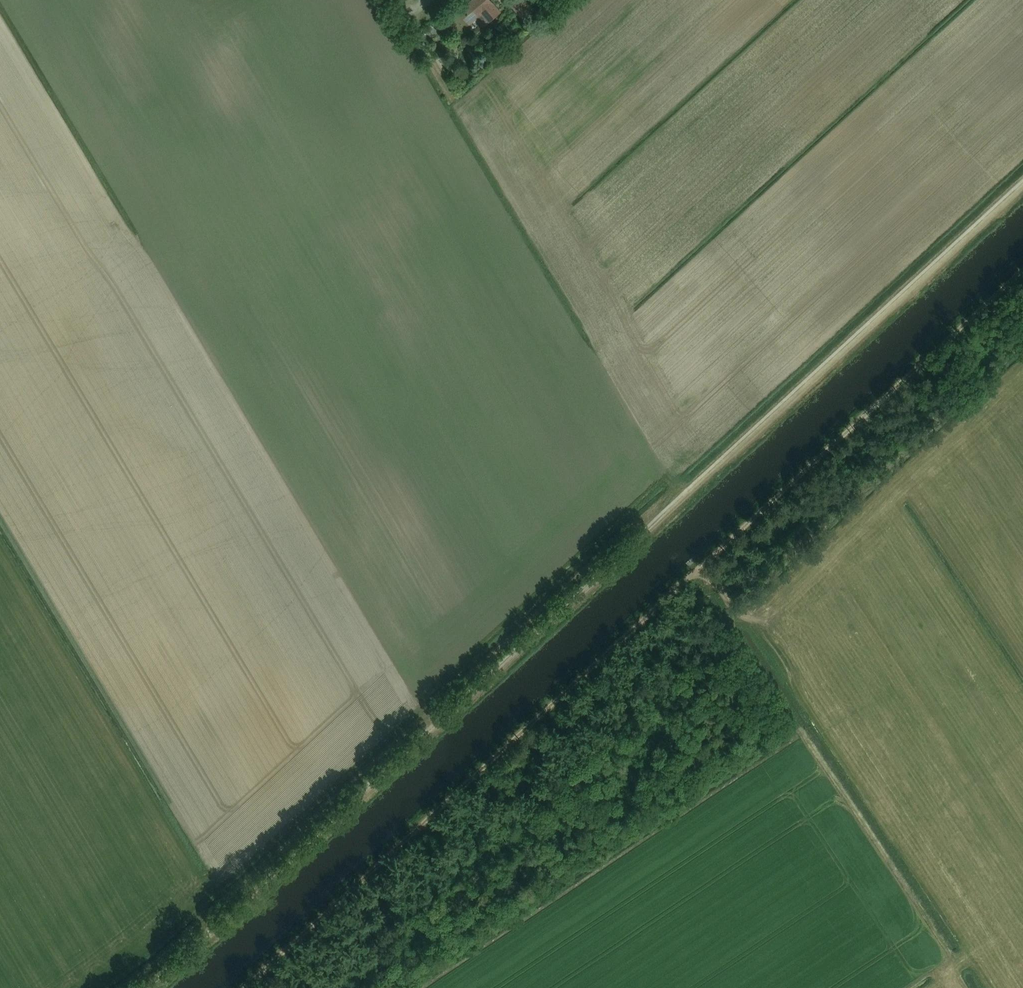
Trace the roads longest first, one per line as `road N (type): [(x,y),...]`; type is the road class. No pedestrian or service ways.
road 1 (track): [(1022,191),(153,987)]
road 2 (track): [(239,987),(1022,266)]

